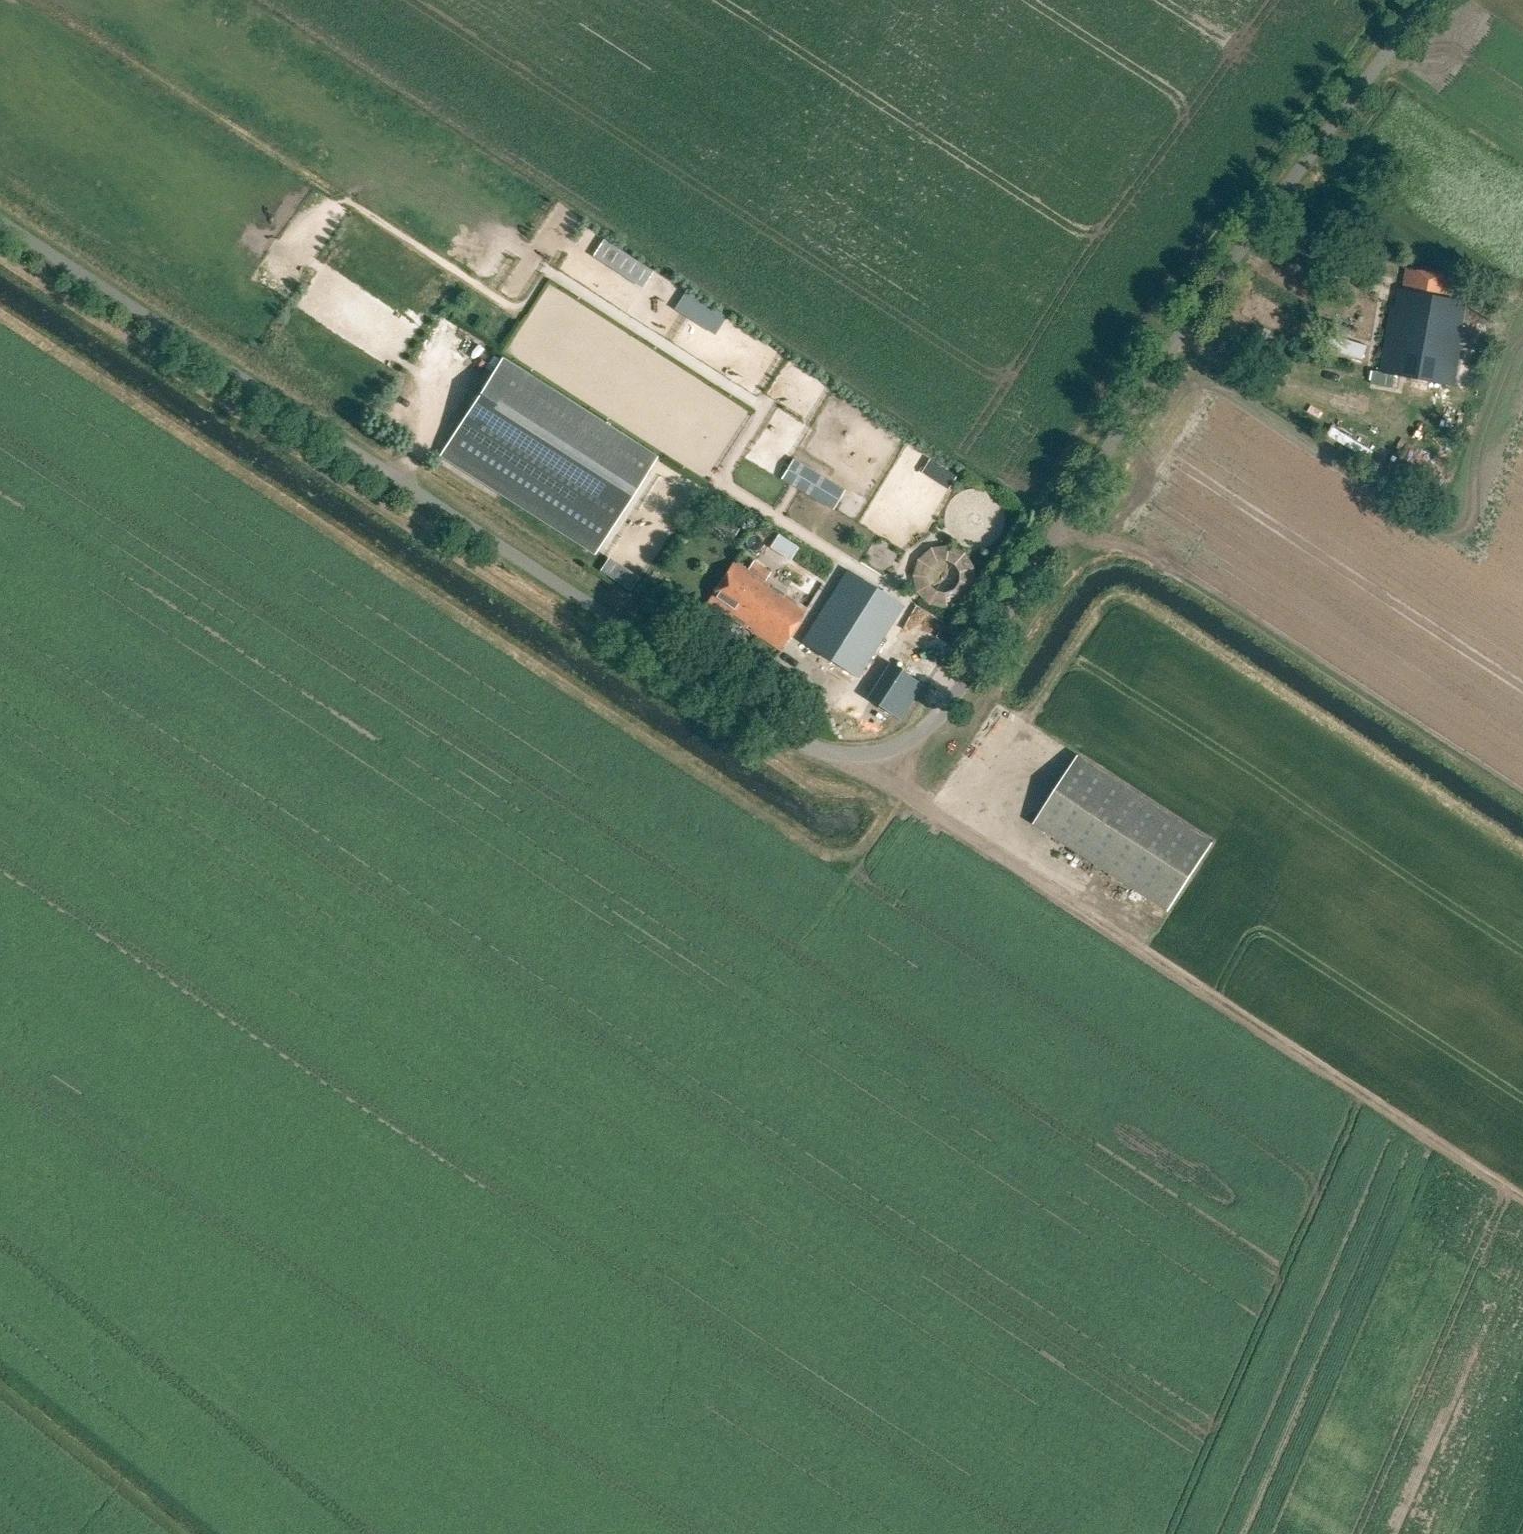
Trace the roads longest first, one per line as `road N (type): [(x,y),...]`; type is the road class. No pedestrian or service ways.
road 1 (unclassified): [(0,222),(805,743),(887,761),(925,731),(1301,161),(1424,0)]

